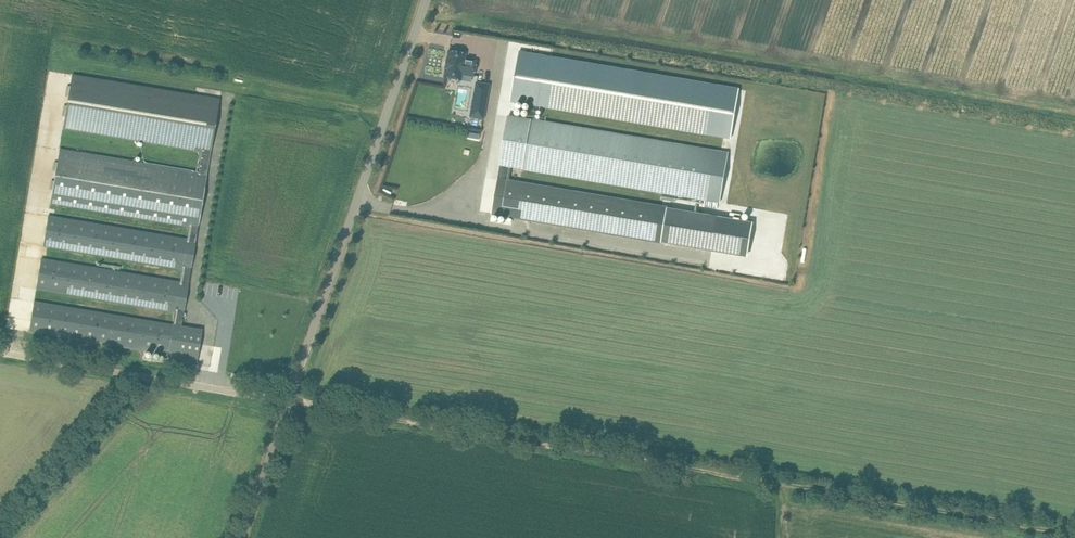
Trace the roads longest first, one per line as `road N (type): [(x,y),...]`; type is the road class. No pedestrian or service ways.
road 1 (track): [(1074,533),(0,353)]
road 2 (unclassified): [(242,537),(417,0)]

